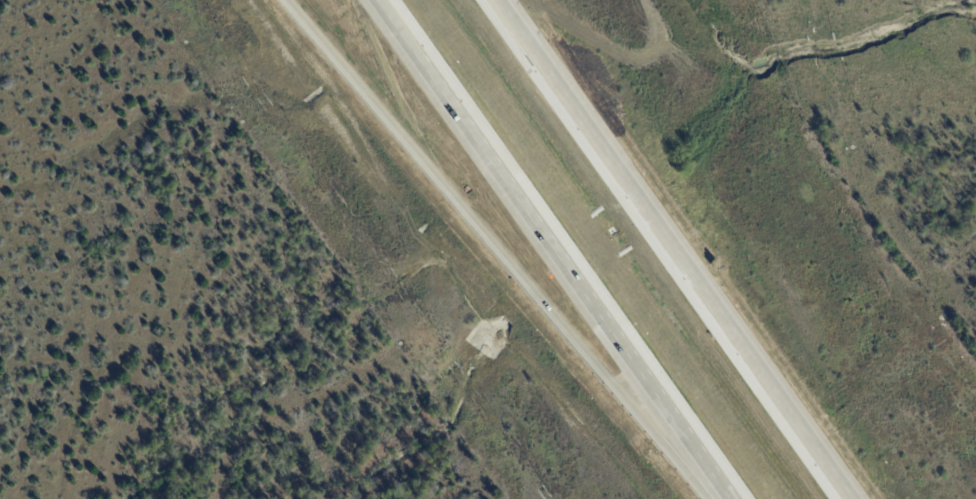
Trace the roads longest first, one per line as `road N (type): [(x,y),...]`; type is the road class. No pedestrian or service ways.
road 1 (motorway): [(285,0),(706,498)]
road 2 (motorway): [(382,0),(733,498)]
road 3 (motorway): [(858,498),(508,0)]

